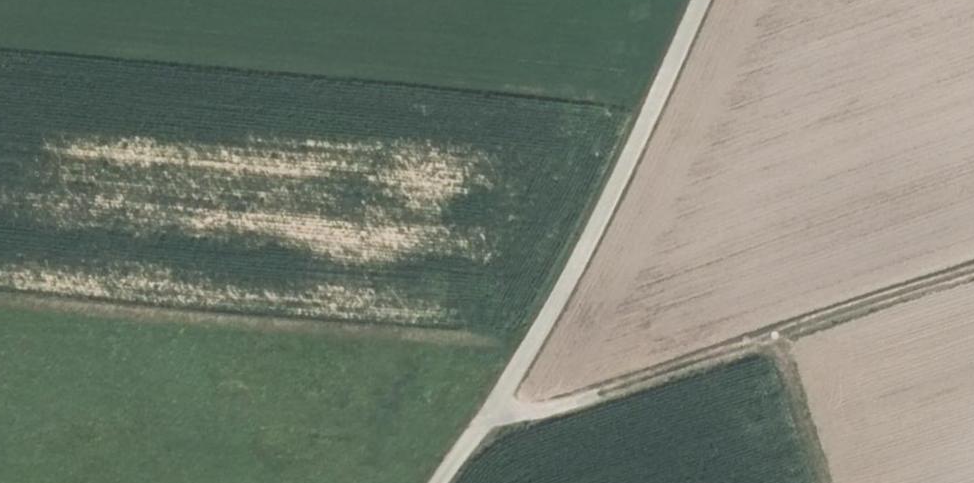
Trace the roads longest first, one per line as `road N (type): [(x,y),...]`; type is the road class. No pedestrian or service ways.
road 1 (track): [(491,418),(552,413),(973,275)]
road 2 (track): [(706,0),(585,254),(491,418)]

